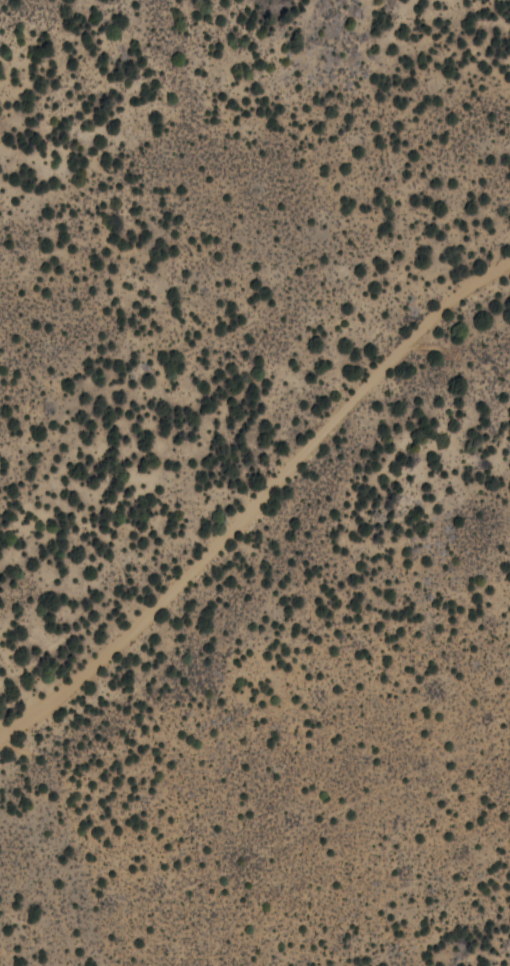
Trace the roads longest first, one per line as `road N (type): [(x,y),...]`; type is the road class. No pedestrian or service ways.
road 1 (residential): [(509,223),(265,475),(0,723)]
road 2 (track): [(509,473),(208,775),(0,950)]
road 3 (residential): [(488,0),(75,335)]

